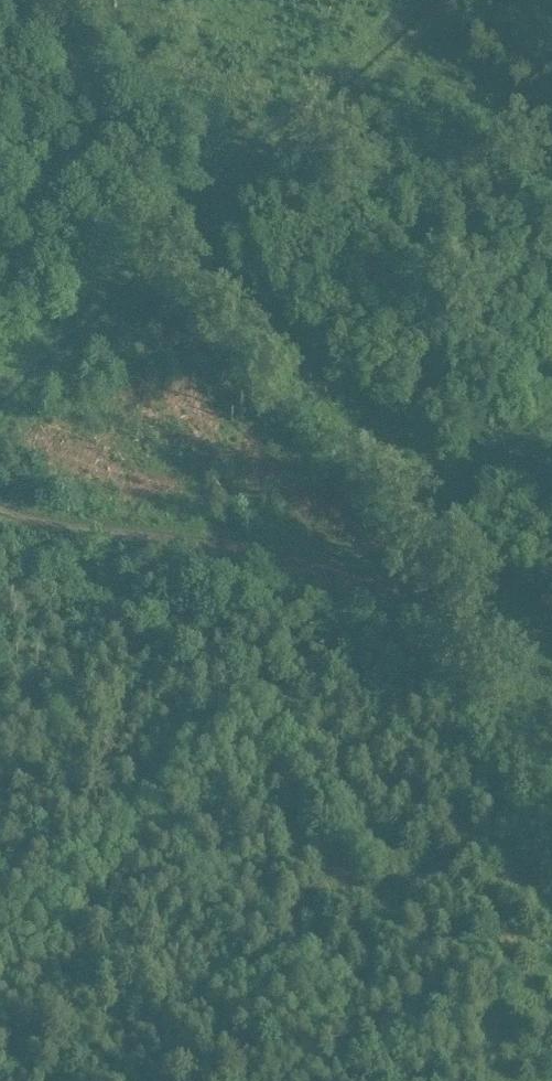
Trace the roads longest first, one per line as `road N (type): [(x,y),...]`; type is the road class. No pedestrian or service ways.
road 1 (track): [(0,516),(12,525),(166,530),(464,610),(551,646)]

